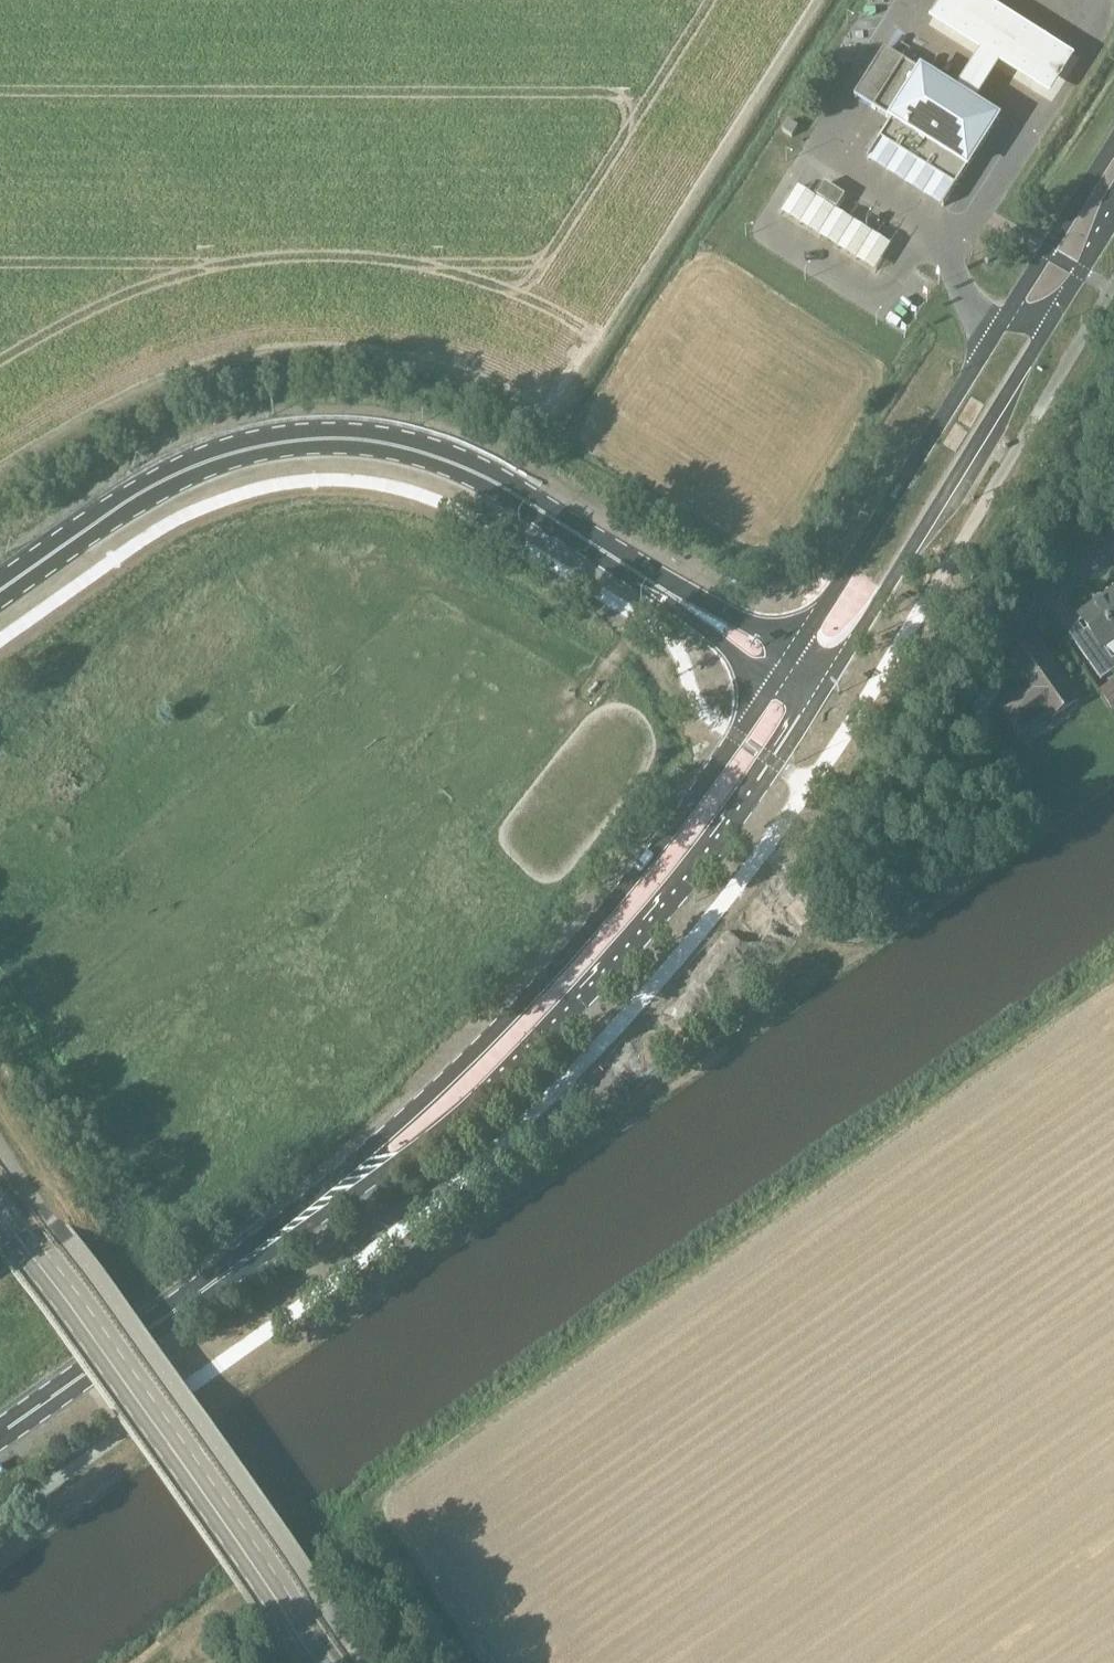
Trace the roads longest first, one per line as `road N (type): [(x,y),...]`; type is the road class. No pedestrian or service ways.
road 1 (primary): [(212,1283),(228,1281),(401,1157),(561,1022),(687,884),(824,691)]
road 2 (primary): [(774,682),(680,817),(514,1012),(421,1104),(218,1268),(212,1283)]
road 3 (primary): [(678,600),(474,472),(413,449),(350,438),(262,445),(205,462),(125,504),(0,590)]
road 4 (secondary): [(1113,142),(797,650)]
road 5 (secondary): [(824,691),(1113,218)]
road 6 (primary): [(293,1629),(0,1214)]
road 7 (primary): [(0,1433),(212,1283)]
road 8 (residential): [(998,647),(1024,611),(1113,545)]
road 9 (primary): [(797,650),(698,598),(678,600)]
road 10 (primary): [(678,600),(686,615),(774,682)]

